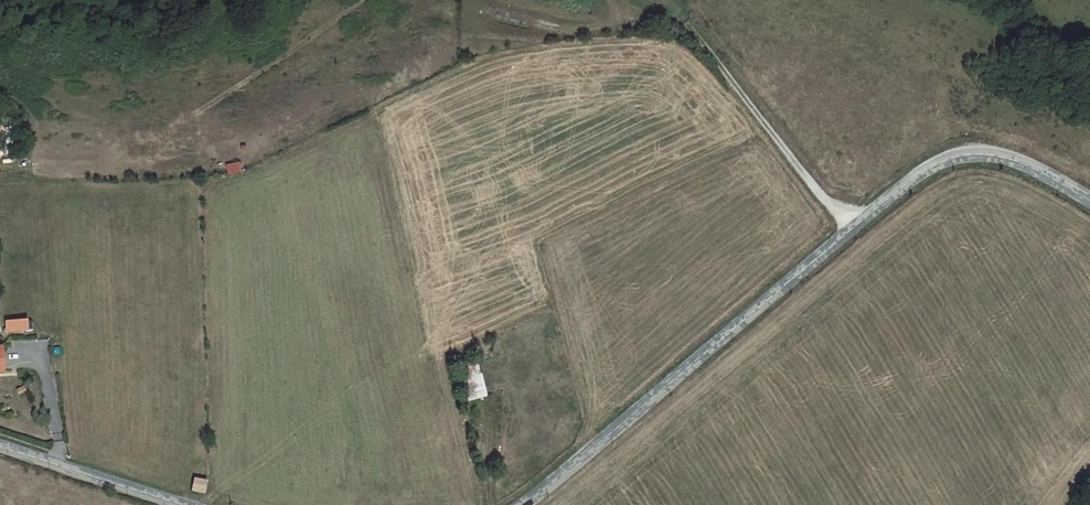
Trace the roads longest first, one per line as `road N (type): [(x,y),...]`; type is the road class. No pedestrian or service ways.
road 1 (unclassified): [(523,504),(850,222),(937,165),(976,153),(1041,175),(1089,203)]
road 2 (track): [(850,222),(810,193),(663,0)]
road 3 (unclassified): [(0,442),(187,504)]
road 4 (track): [(606,0),(670,30),(720,65)]
road 5 (track): [(508,16),(570,25),(633,13)]

